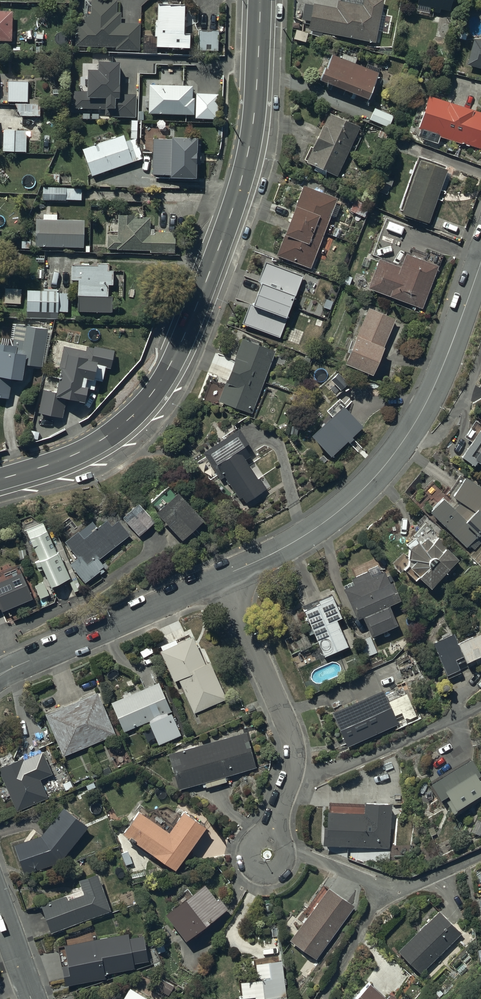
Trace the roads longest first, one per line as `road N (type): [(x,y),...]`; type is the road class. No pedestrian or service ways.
road 1 (secondary): [(260,0),(245,165),(170,366),(110,435),(0,480)]
road 2 (residential): [(223,578),(332,518),(386,465),(432,394),(480,264)]
road 3 (residential): [(223,578),(292,749),(267,856)]
road 4 (residential): [(0,677),(223,578)]

